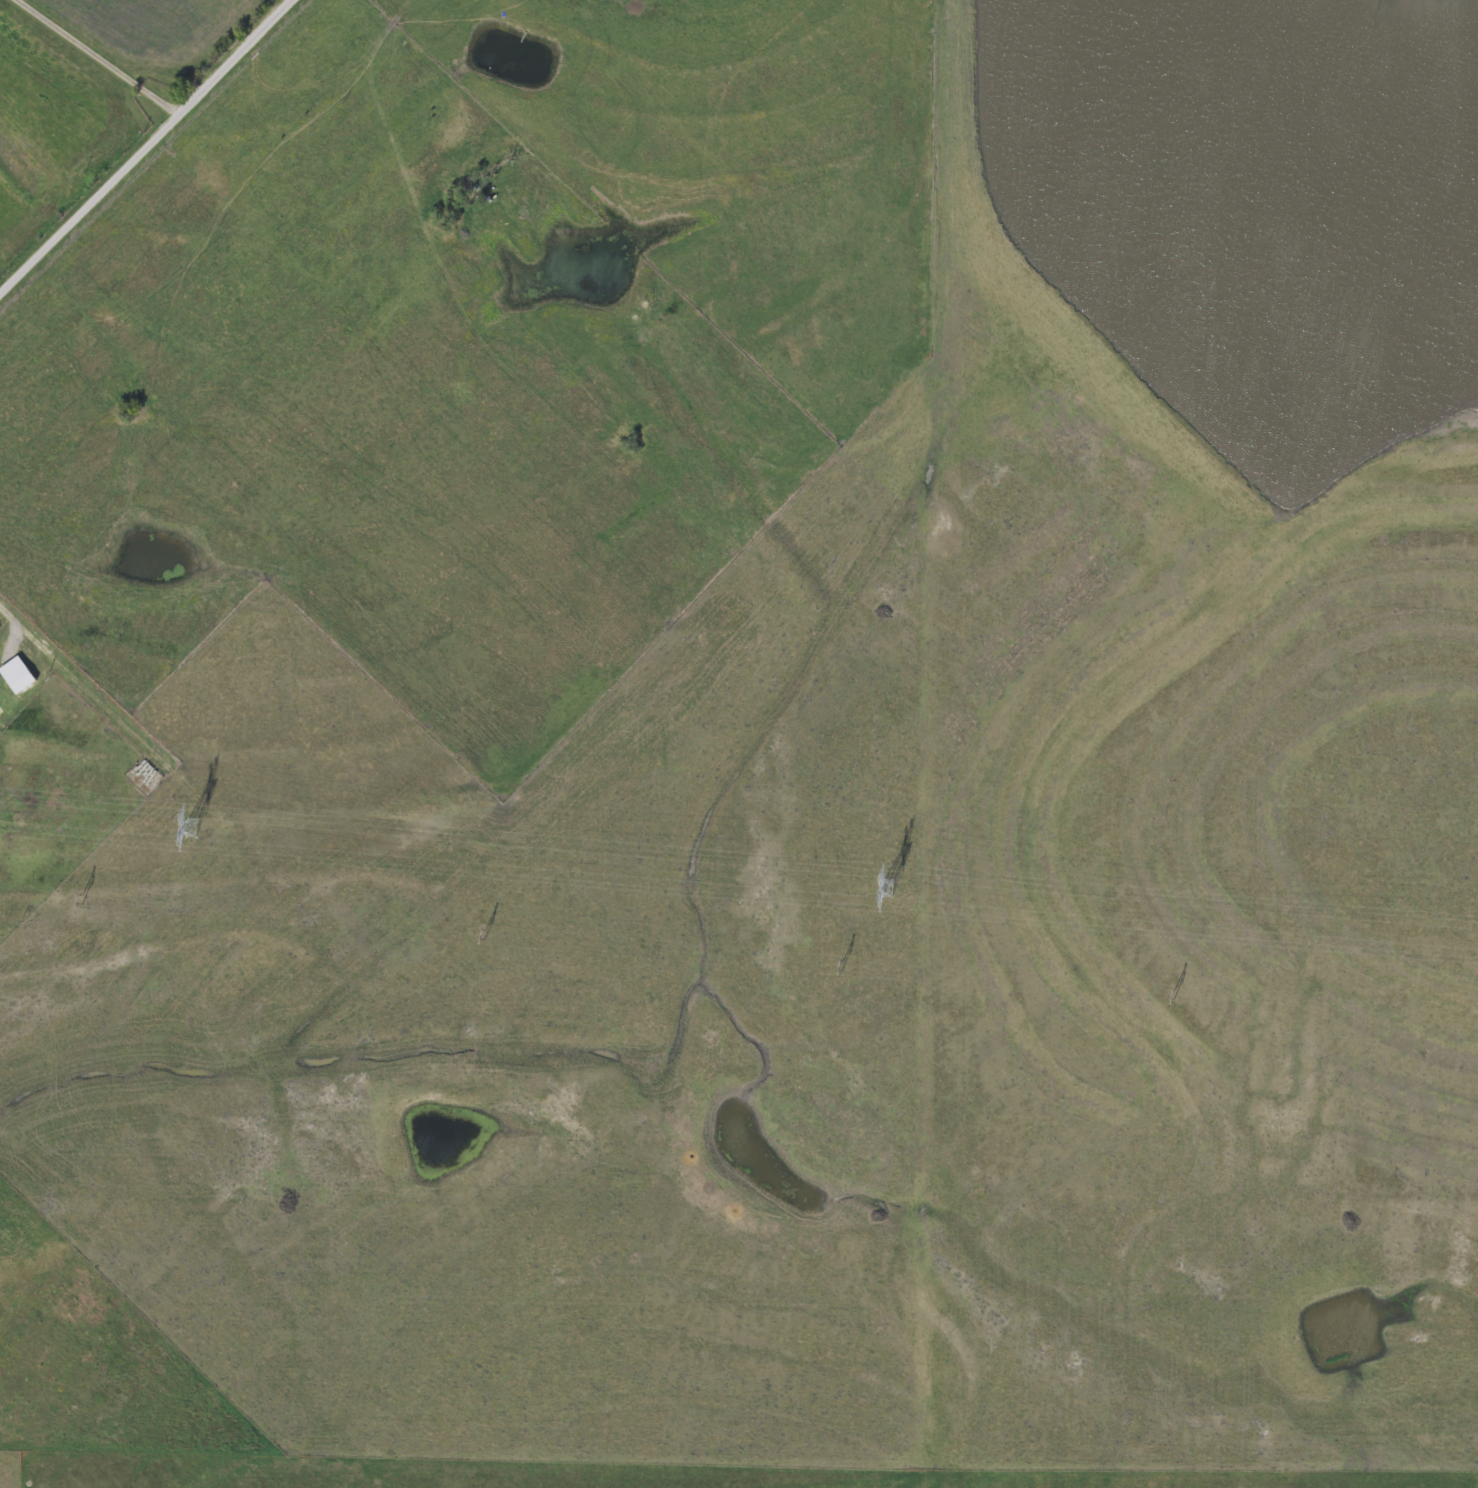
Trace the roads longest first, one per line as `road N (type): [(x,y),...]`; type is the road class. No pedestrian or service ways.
road 1 (residential): [(293,0),(0,293)]

